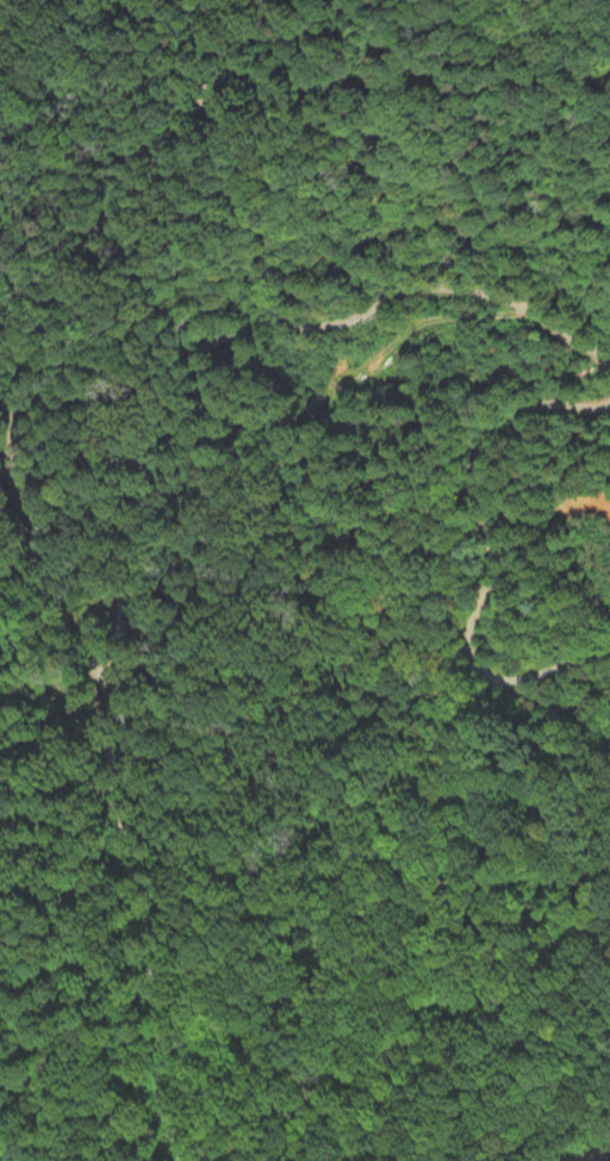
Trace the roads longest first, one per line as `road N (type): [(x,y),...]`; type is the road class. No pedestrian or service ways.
road 1 (residential): [(609,365),(546,316),(491,292),(424,286),(346,324),(220,341),(166,374),(151,398),(124,520),(119,647),(104,724),(127,918),(161,1004),(164,1089),(183,1160)]
road 2 (residential): [(609,656),(494,683),(474,668),(466,646),(490,575),(468,477),(481,432),(524,405),(609,408)]

